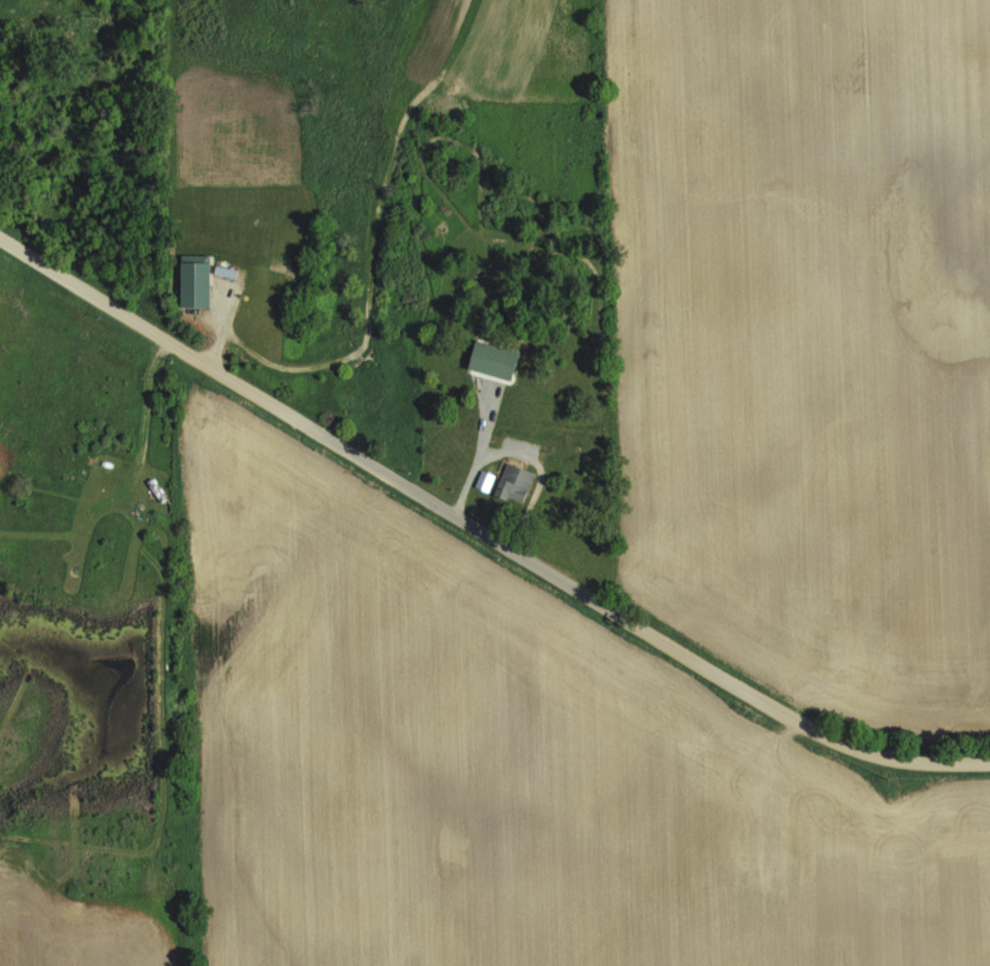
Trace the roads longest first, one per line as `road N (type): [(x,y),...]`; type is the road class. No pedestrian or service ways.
road 1 (residential): [(989,736),(864,704),(0,216)]

